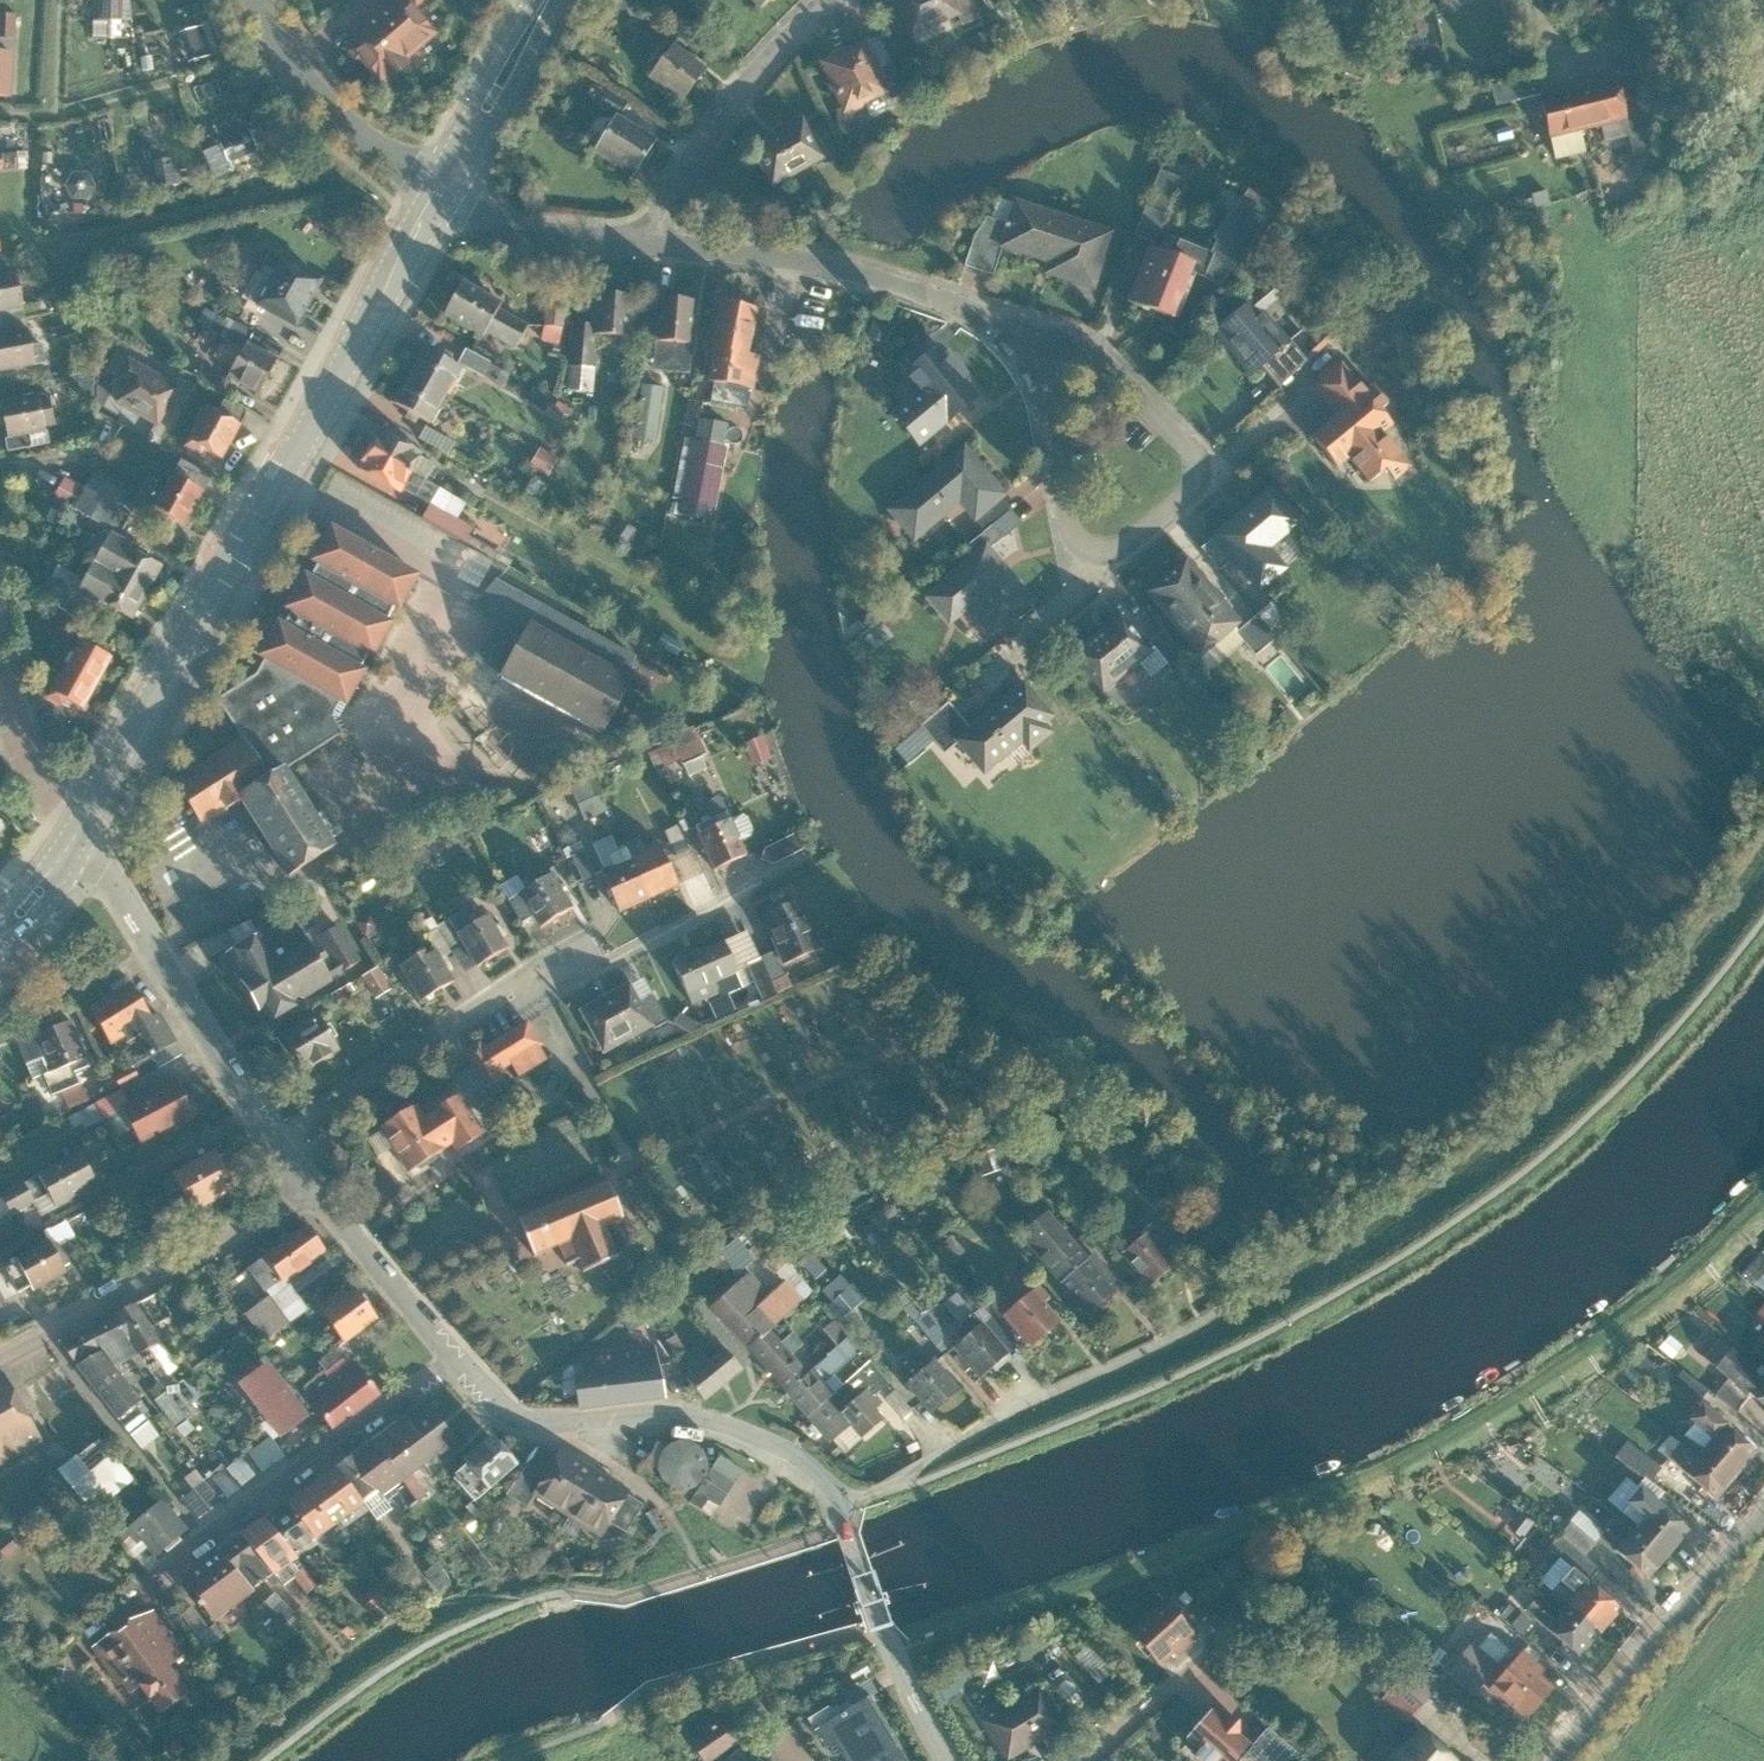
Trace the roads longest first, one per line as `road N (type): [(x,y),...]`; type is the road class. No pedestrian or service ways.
road 1 (tertiary): [(442,187),(73,833)]
road 2 (residential): [(1010,327),(1041,388),(1074,543),(1094,554),(1117,552),(1189,489),(1194,453),(1115,376),(1042,339)]
road 3 (residential): [(275,1143),(520,983),(604,962),(743,891)]
road 4 (residential): [(458,1362),(522,1419),(689,1417),(812,1468),(837,1498)]
road 5 (residential): [(1200,1323),(1014,1406),(909,1472),(837,1498)]
road 6 (residential): [(644,244),(787,259),(920,293),(1010,327)]
road 7 (residential): [(458,1362),(152,1579)]
road 8 (residential): [(73,833),(275,1143)]
road 9 (residential): [(308,1188),(0,1359)]
road 10 (unclassified): [(1555,1760),(1763,1517)]
road 11 (residential): [(829,0),(723,116),(644,244)]
road 12 (residential): [(837,1498),(882,1636),(947,1760)]
road 13 (residential): [(442,187),(344,124),(305,84),(254,0)]
road 14 (residential): [(308,1188),(458,1362)]
road 15 (tertiary): [(546,0),(442,187)]
road 16 (residential): [(442,187),(515,226),(644,244)]
road 17 (residential): [(73,833),(31,765),(0,667)]
road 18 (residential): [(1179,1677),(1071,1760)]
road 19 (tertiary): [(73,833),(0,931)]

